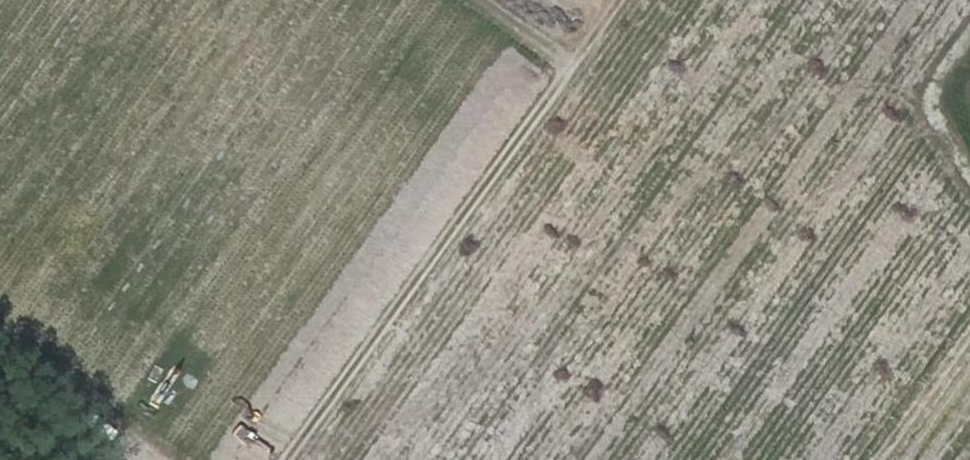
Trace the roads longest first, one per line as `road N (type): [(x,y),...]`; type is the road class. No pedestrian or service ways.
road 1 (track): [(291,459),(620,0)]
road 2 (track): [(0,336),(168,459)]
road 3 (track): [(969,170),(939,122),(948,71),(969,40)]

